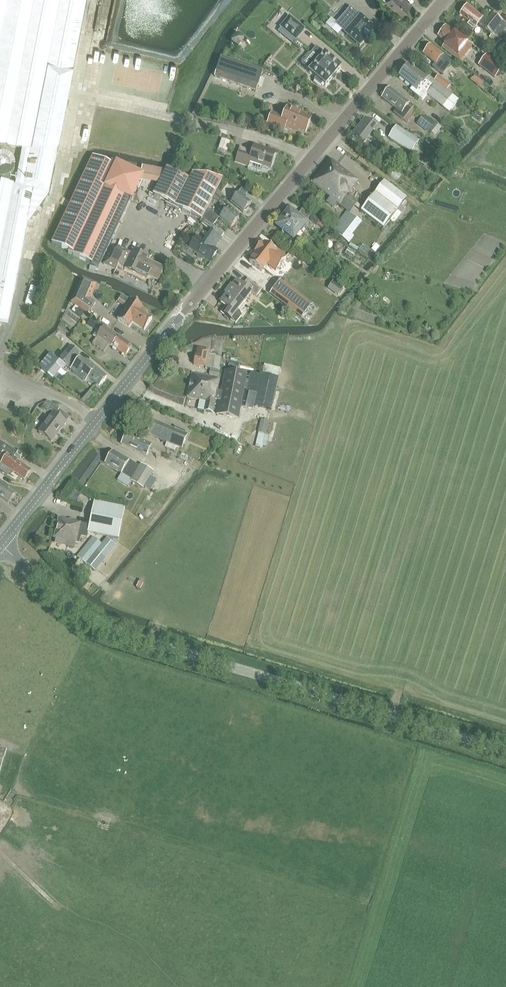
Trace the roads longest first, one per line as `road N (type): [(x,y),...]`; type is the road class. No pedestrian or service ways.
road 1 (tertiary): [(1,545),(446,0)]
road 2 (tertiary): [(505,749),(117,631),(1,545)]

